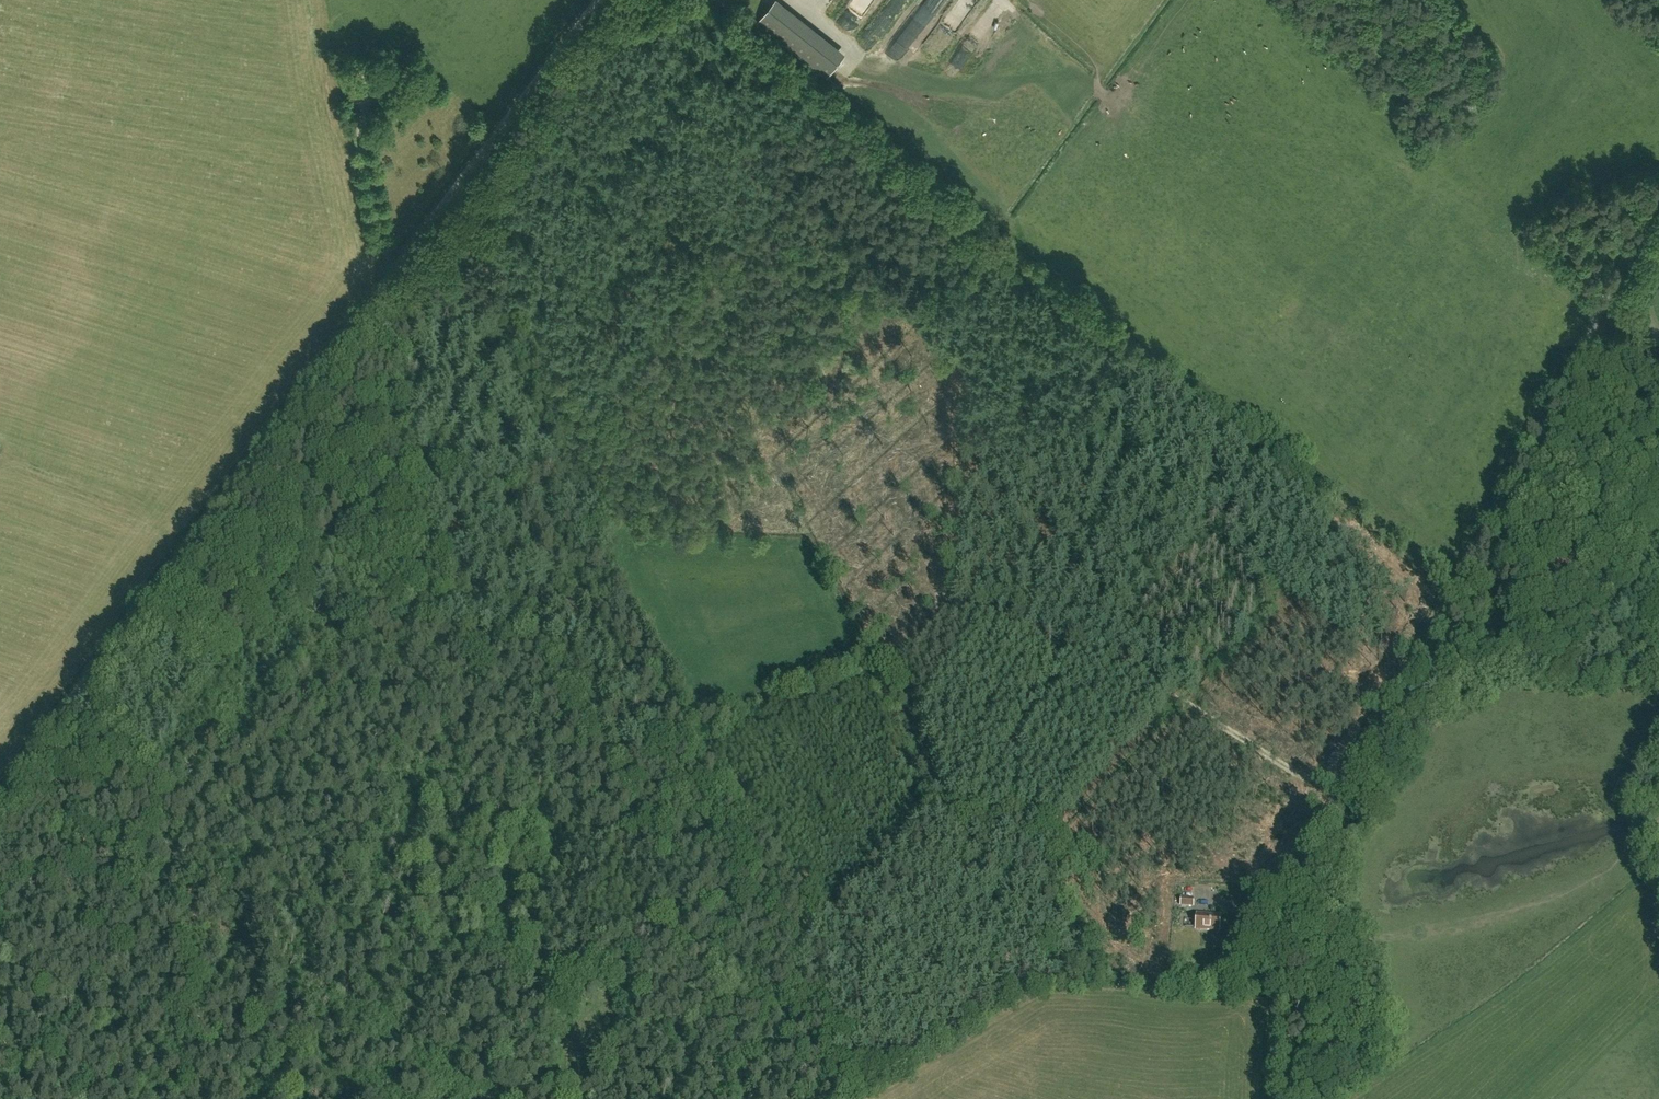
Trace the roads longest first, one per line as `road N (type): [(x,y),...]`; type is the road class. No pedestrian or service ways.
road 1 (track): [(0,808),(603,0)]
road 2 (unclassified): [(1276,1098),(1287,906),(1305,854),(1658,205)]

